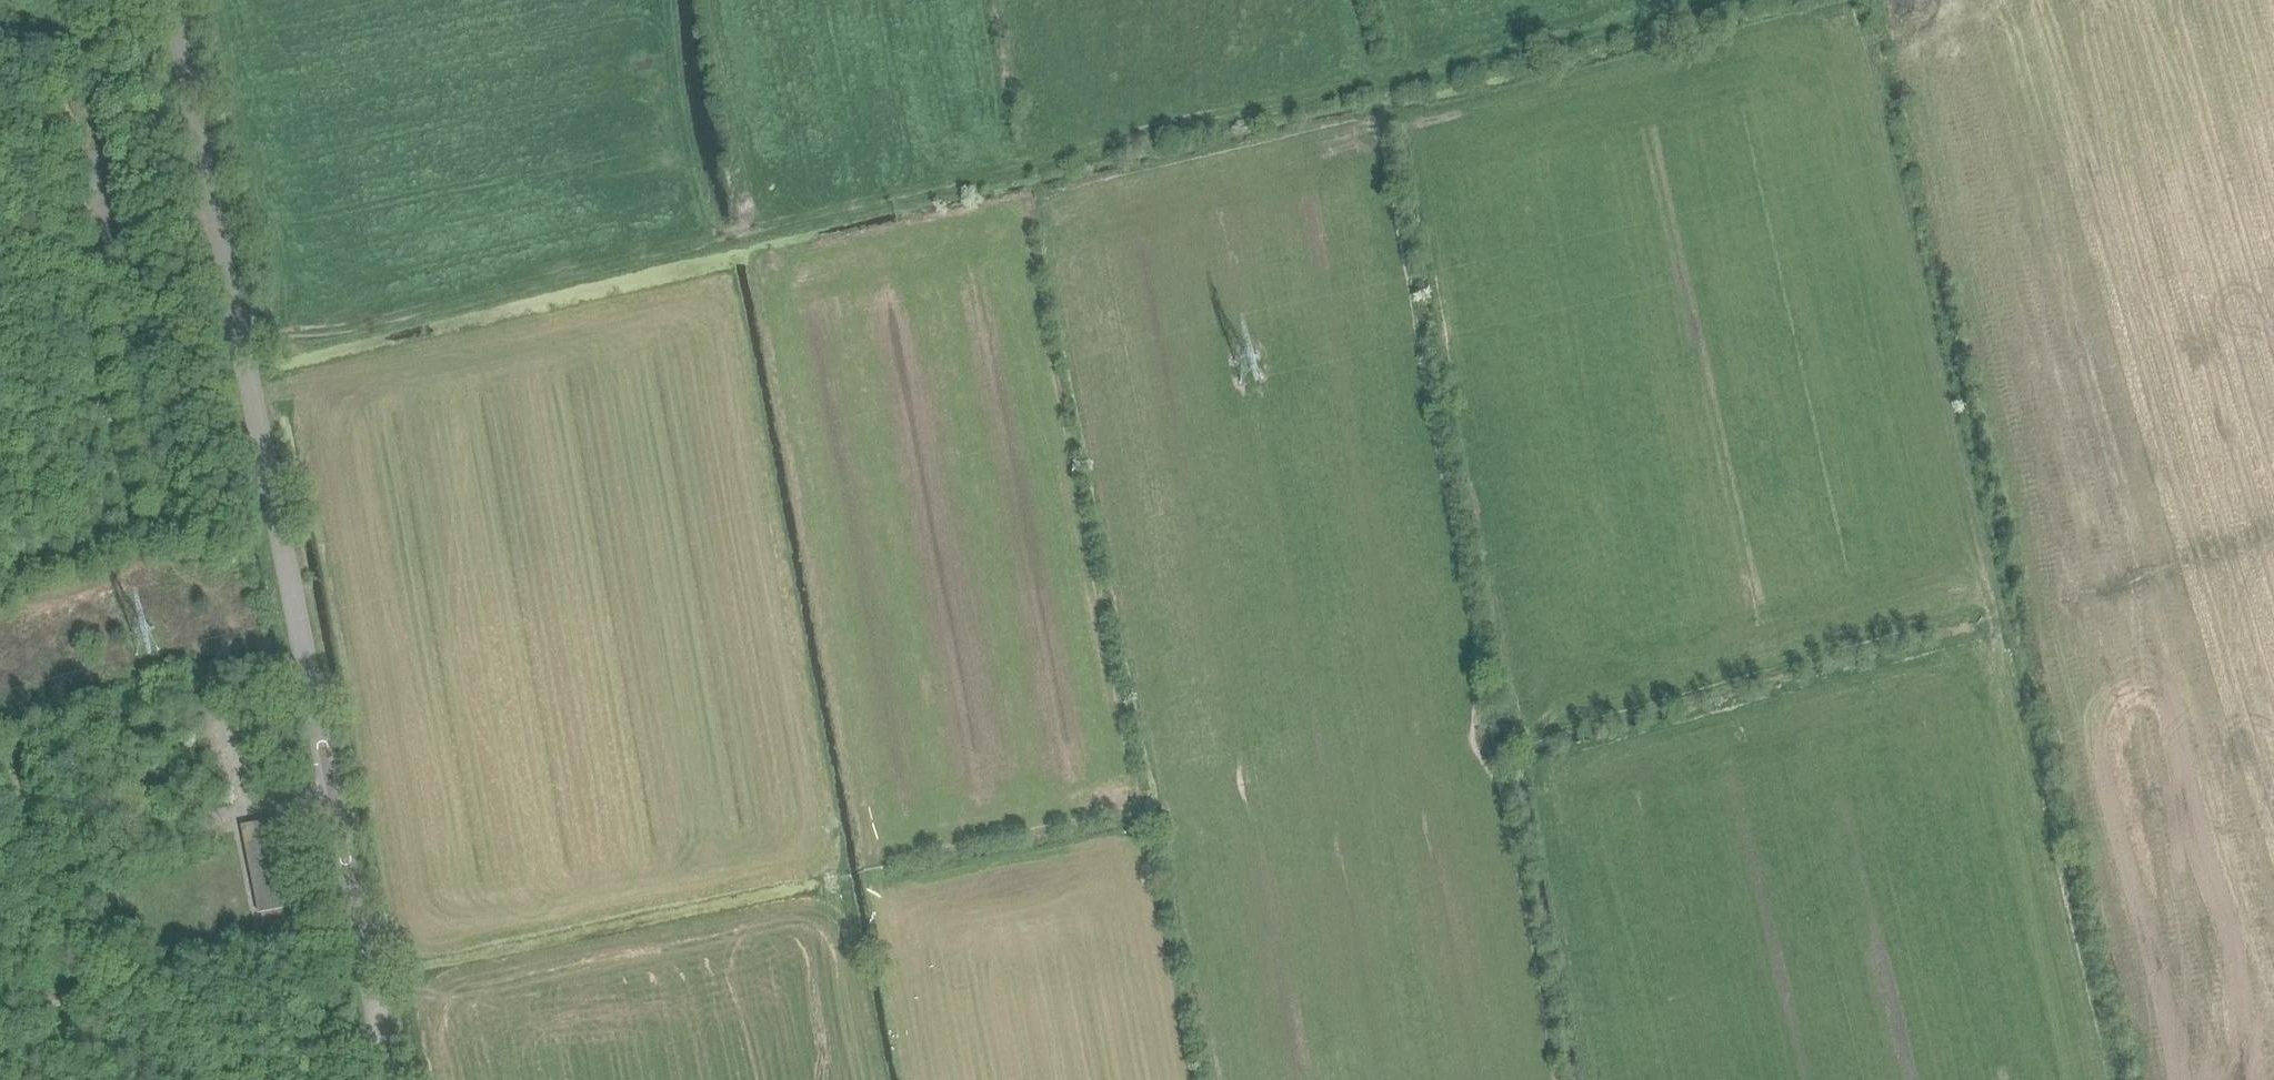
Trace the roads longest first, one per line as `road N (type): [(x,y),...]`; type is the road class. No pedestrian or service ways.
road 1 (tertiary): [(389,1079),(171,0)]

